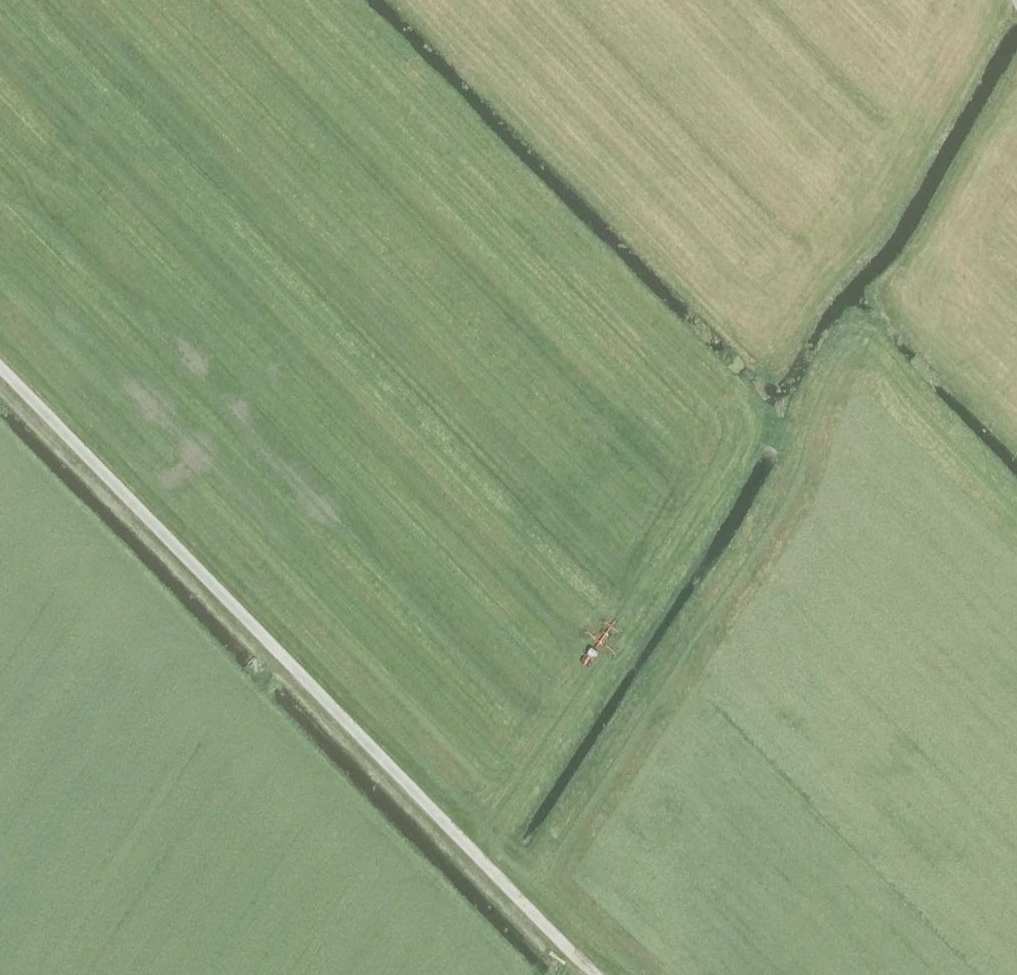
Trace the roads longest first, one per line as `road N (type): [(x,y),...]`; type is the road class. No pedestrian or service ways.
road 1 (track): [(599,974),(0,365)]

